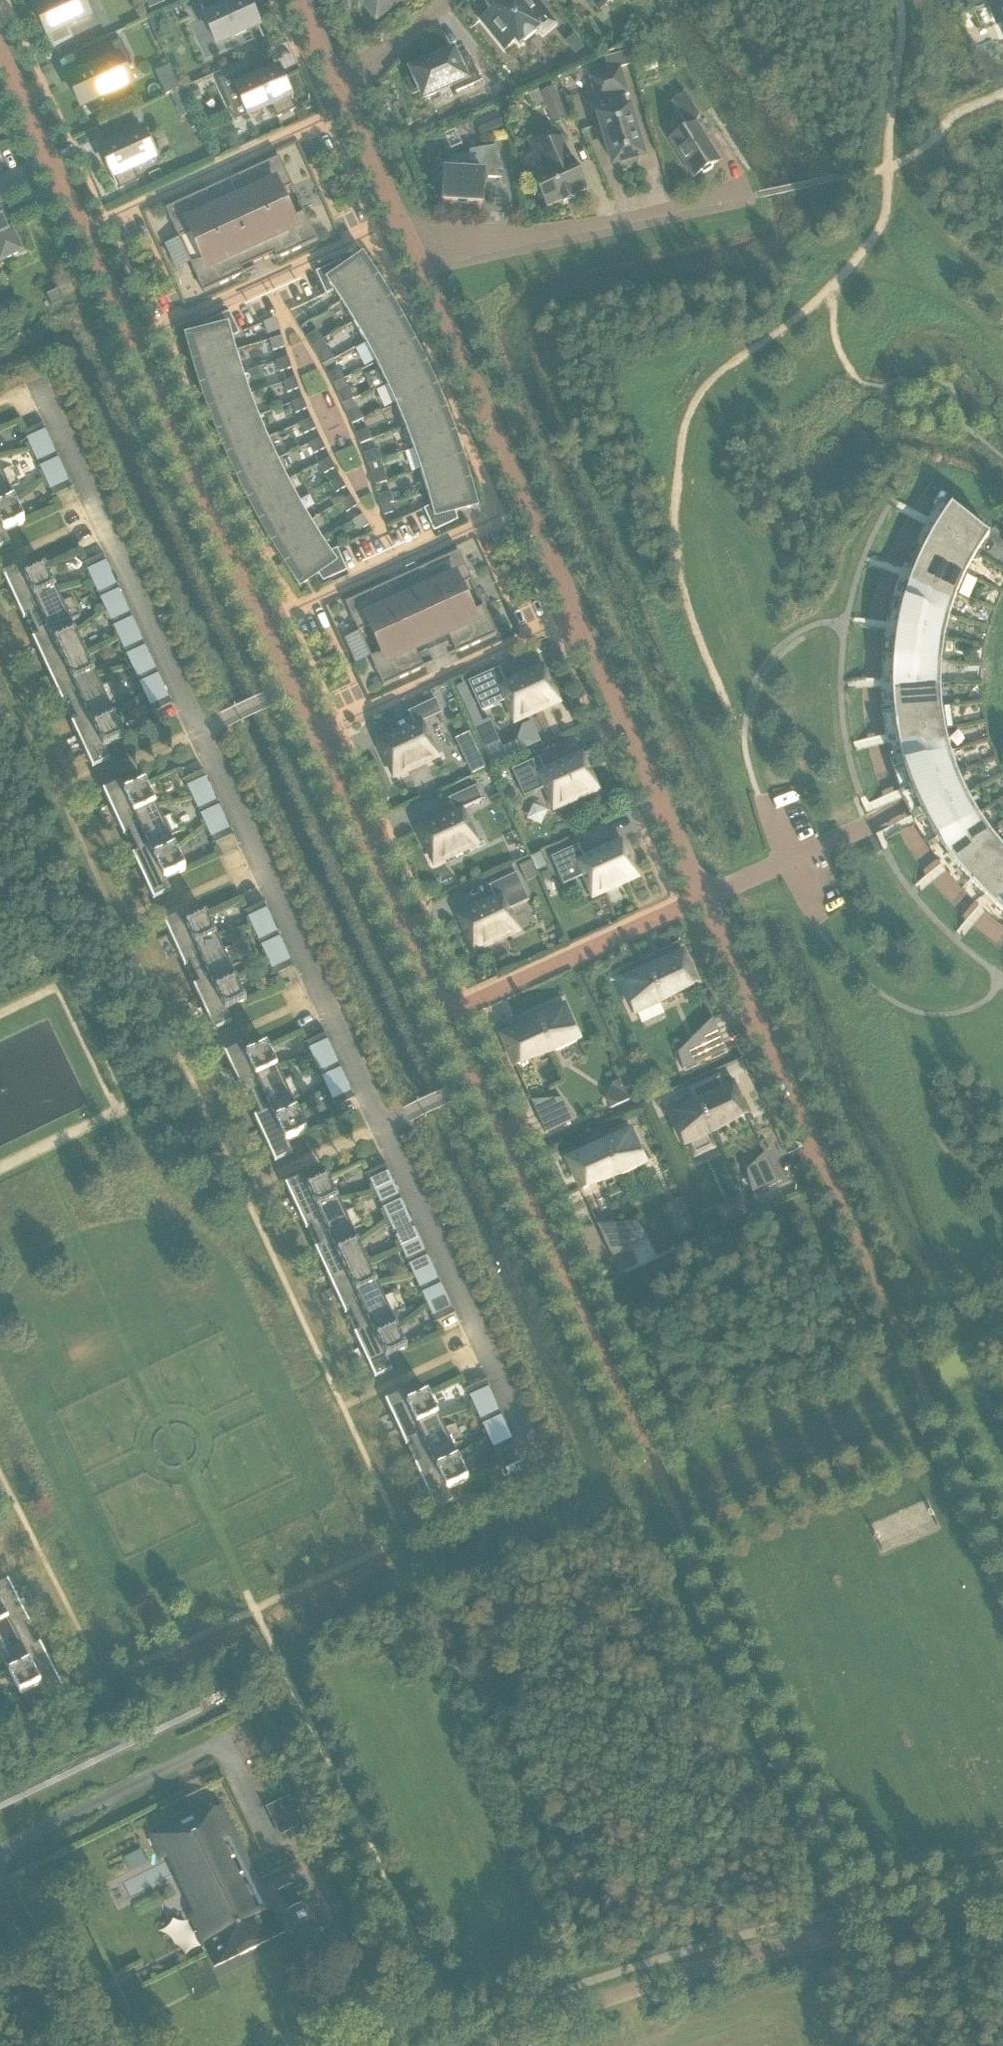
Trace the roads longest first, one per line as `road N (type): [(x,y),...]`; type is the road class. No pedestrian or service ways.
road 1 (unclassified): [(476,2045),(689,1974),(1002,1897)]
road 2 (residential): [(200,733),(383,1127)]
road 3 (residential): [(40,384),(200,733)]
road 4 (residential): [(383,1127),(543,1474)]
road 5 (residential): [(419,263),(754,197)]
road 6 (residential): [(935,491),(896,558),(875,635),(875,726),(900,812)]
road 7 (residential): [(264,620),(133,337)]
road 8 (residential): [(705,899),(578,615)]
road 9 (residential): [(447,1016),(318,733)]
road 10 (residential): [(349,107),(83,230)]
road 11 (residential): [(133,337),(400,220)]
road 12 (residential): [(264,620),(526,501)]
road 13 (residential): [(318,733),(578,615)]
road 14 (residential): [(447,1016),(705,899)]
road 15 (residential): [(705,899),(819,1154)]
road 16 (residential): [(526,501),(419,263)]
road 17 (residential): [(571,1283),(477,1083)]
road 18 (residential): [(900,812),(705,899)]
road 19 (residential): [(83,230),(0,54)]
road 20 (residential): [(900,812),(958,897),(1002,936)]
road 21 (residential): [(341,88),(451,0)]
road 22 (residential): [(578,615),(526,501)]
road 23 (residential): [(400,220),(349,107)]

